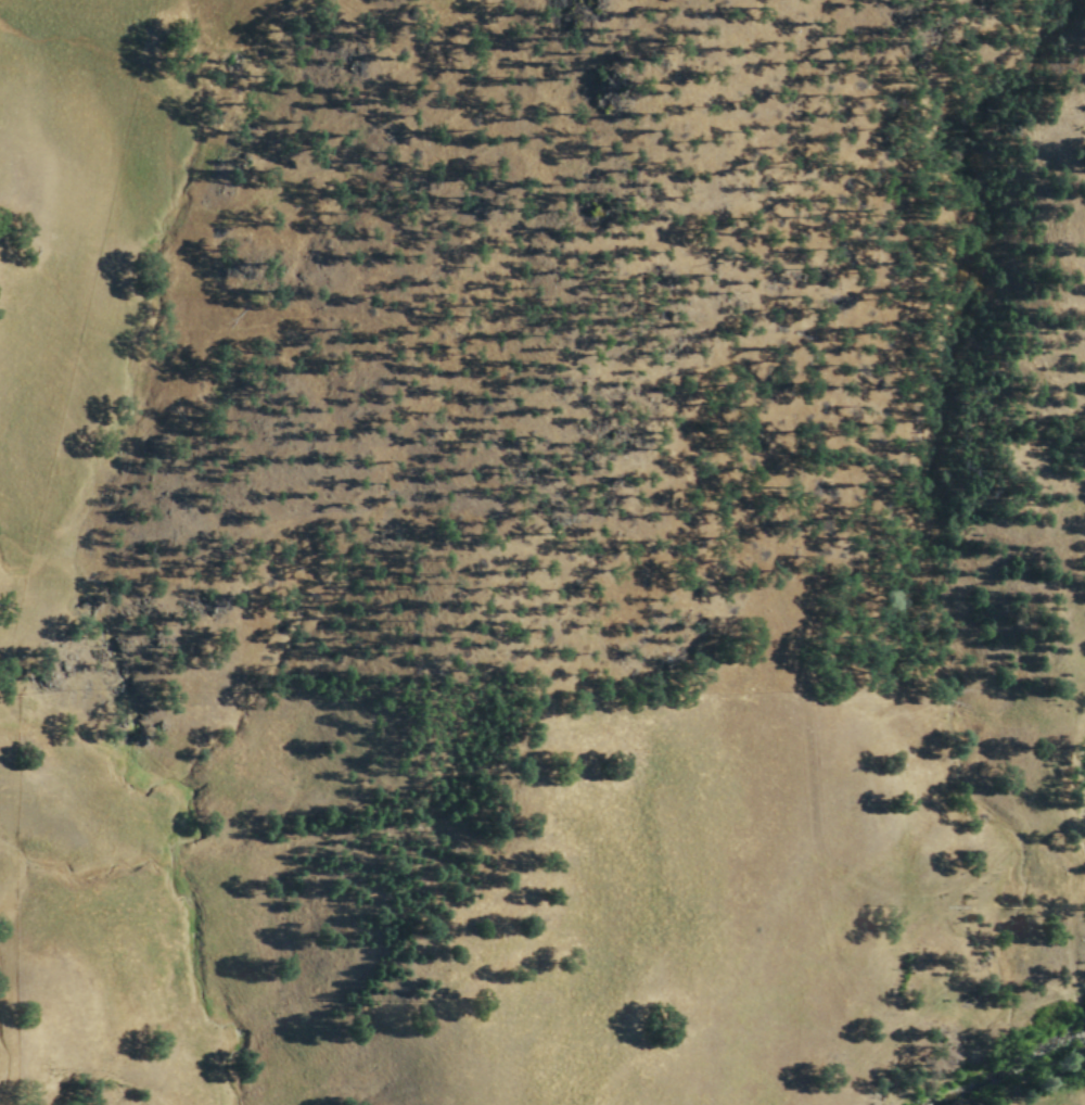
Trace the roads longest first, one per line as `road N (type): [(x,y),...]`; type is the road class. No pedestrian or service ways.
road 1 (track): [(0,518),(18,566),(0,634)]

